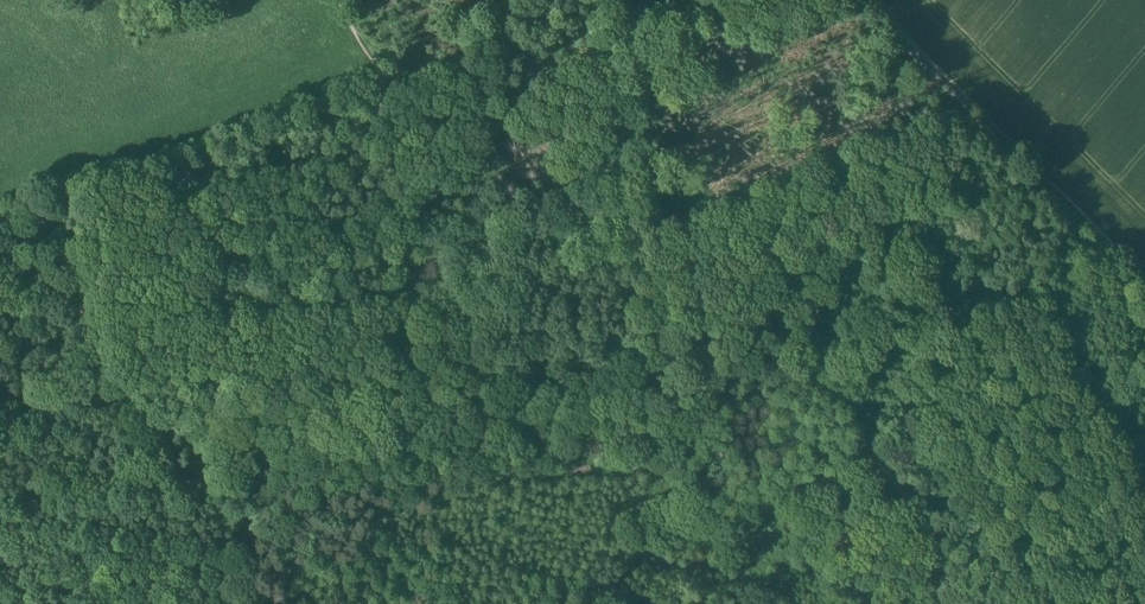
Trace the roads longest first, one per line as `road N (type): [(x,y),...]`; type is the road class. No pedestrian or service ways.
road 1 (track): [(255,603),(245,506),(259,480),(546,470),(671,472),(690,482),(757,603)]
road 2 (track): [(438,473),(401,145),(386,84),(337,0)]

